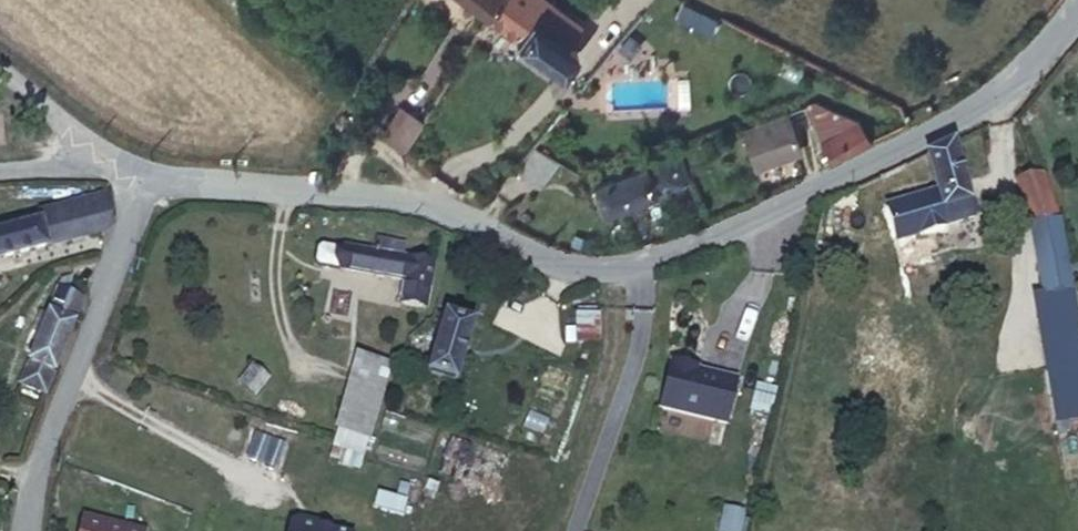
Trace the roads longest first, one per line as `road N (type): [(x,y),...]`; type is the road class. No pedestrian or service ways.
road 1 (residential): [(421,206),(540,258),(583,267),(639,265),(989,101),(1077,2)]
road 2 (residential): [(20,530),(62,379),(140,187)]
road 3 (track): [(556,494),(608,363),(613,268)]
road 4 (residential): [(140,187),(162,181),(342,193)]
road 5 (unclassified): [(421,206),(392,156),(366,150),(352,154),(342,193)]
road 6 (unclassified): [(0,85),(105,162)]

